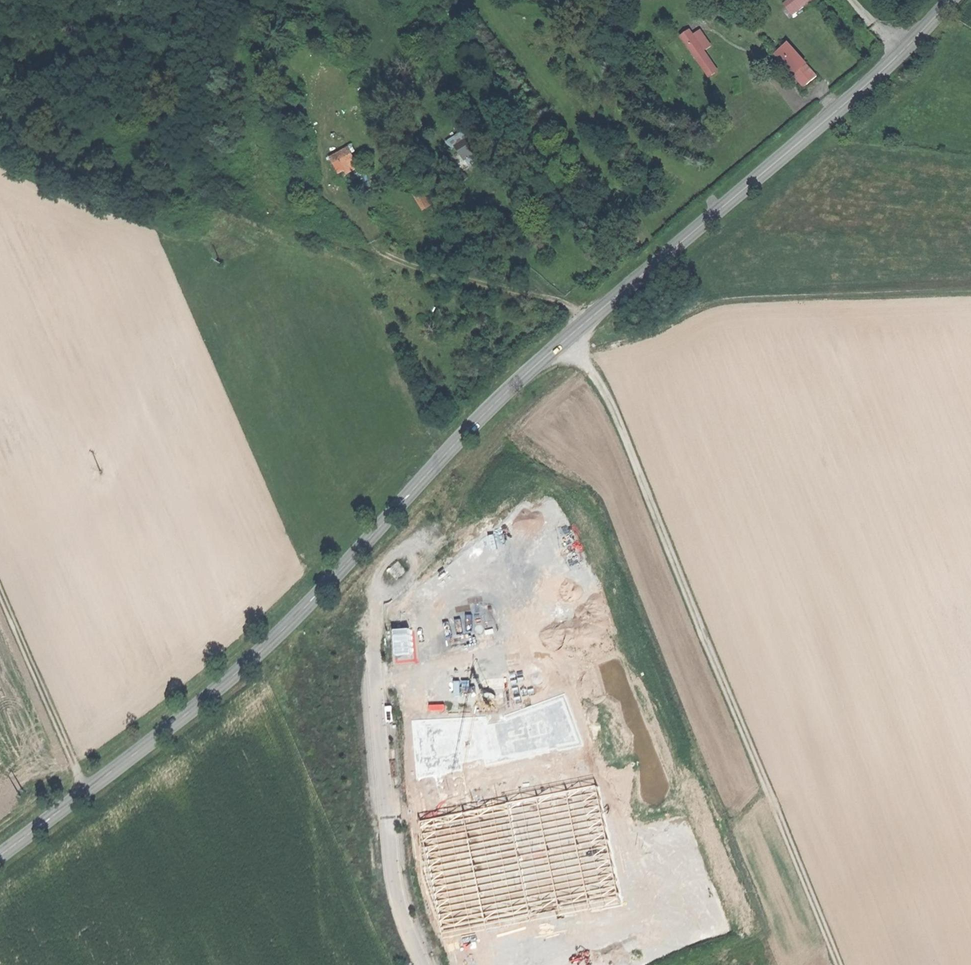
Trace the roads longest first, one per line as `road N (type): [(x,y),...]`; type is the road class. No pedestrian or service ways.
road 1 (secondary): [(952,0),(896,61),(511,387),(293,623),(198,709),(0,854)]
road 2 (track): [(564,347),(598,375),(838,964)]
road 3 (unclassified): [(423,559),(380,621),(374,659),(392,872),(424,964)]
road 4 (track): [(0,164),(171,234),(202,235),(230,220),(380,256)]
road 5 (track): [(970,295),(728,305),(588,361)]
road 6 (track): [(340,201),(380,256),(566,307),(587,327)]
road 7 (track): [(423,559),(438,521),(495,444),(525,409),(588,361)]
road 8 (track): [(770,793),(599,964)]
road 9 (track): [(0,596),(88,791)]
road 10 (track): [(475,423),(430,384),(380,256)]

